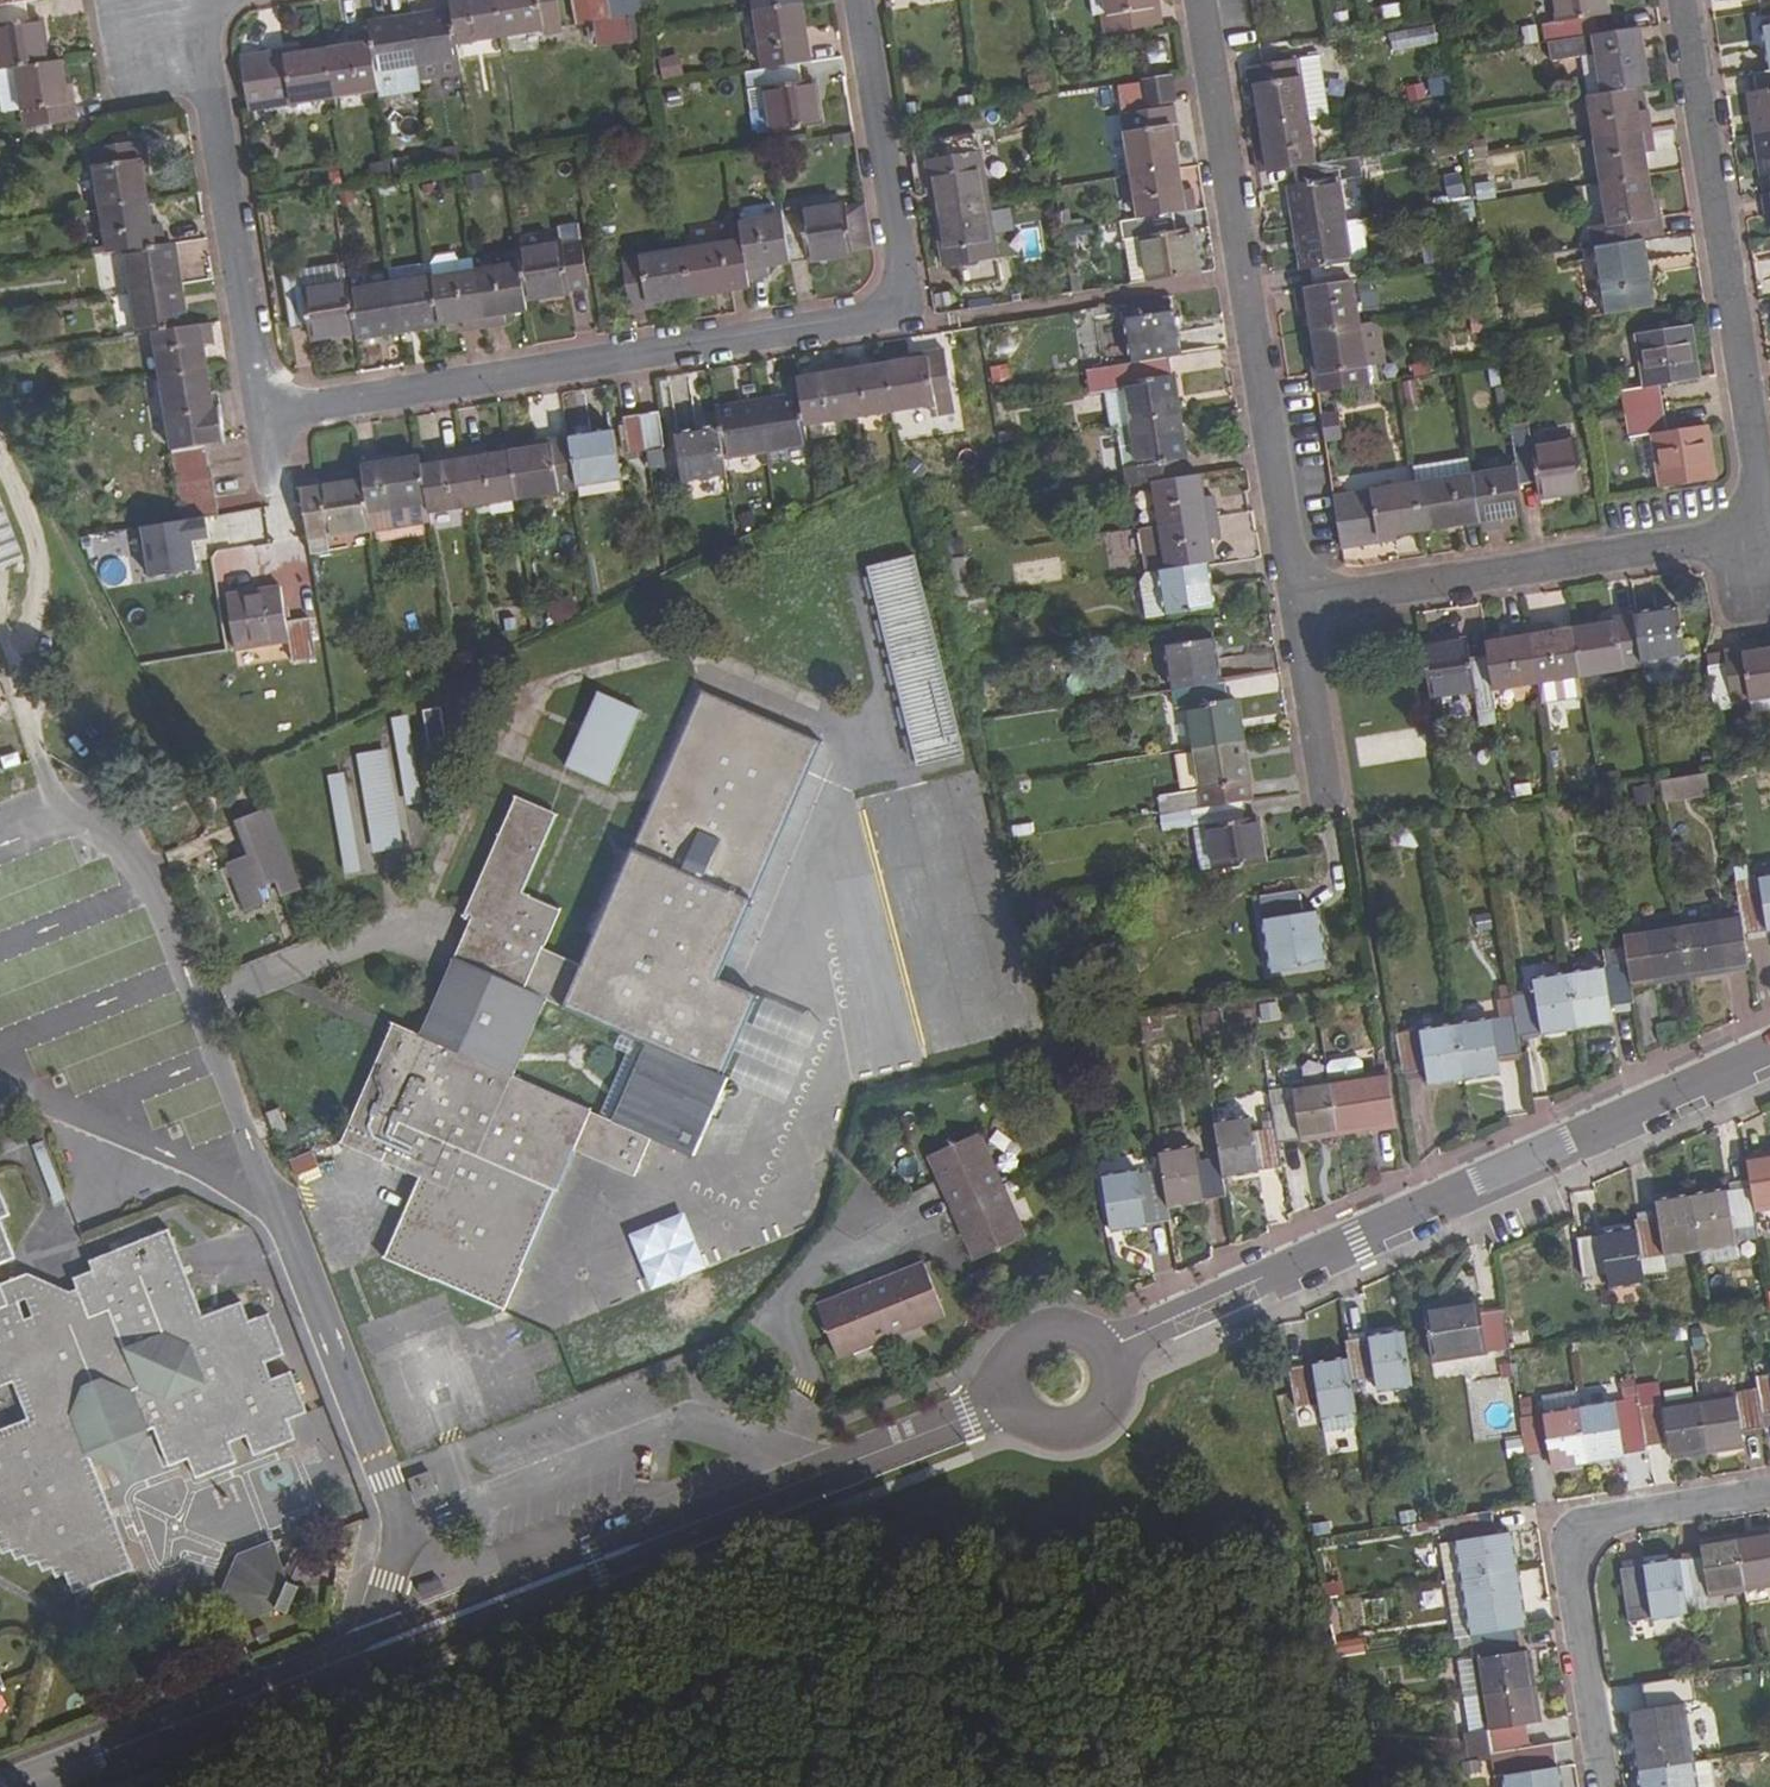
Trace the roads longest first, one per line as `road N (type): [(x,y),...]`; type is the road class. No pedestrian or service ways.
road 1 (residential): [(211,0),(207,90),(255,395),(273,411),(301,414),(863,322),(892,302),(901,271),(859,0)]
road 2 (tertiary): [(1006,1401),(18,1786)]
road 3 (residential): [(1297,607),(1768,534),(1685,0)]
road 4 (tertiary): [(1769,1054),(1359,1241),(1104,1345)]
road 5 (residential): [(1297,607),(1196,0)]
road 6 (residential): [(1769,1494),(1599,1521),(1578,1542),(1572,1580),(1607,1786)]
road 7 (tertiary): [(1006,1401),(1031,1430),(1069,1437),(1087,1430),(1113,1401),(1114,1363),(1104,1345)]
road 8 (residential): [(1326,782),(1297,607)]
road 9 (tertiary): [(1104,1345),(1075,1325),(1039,1327),(1004,1366),(1006,1401)]

